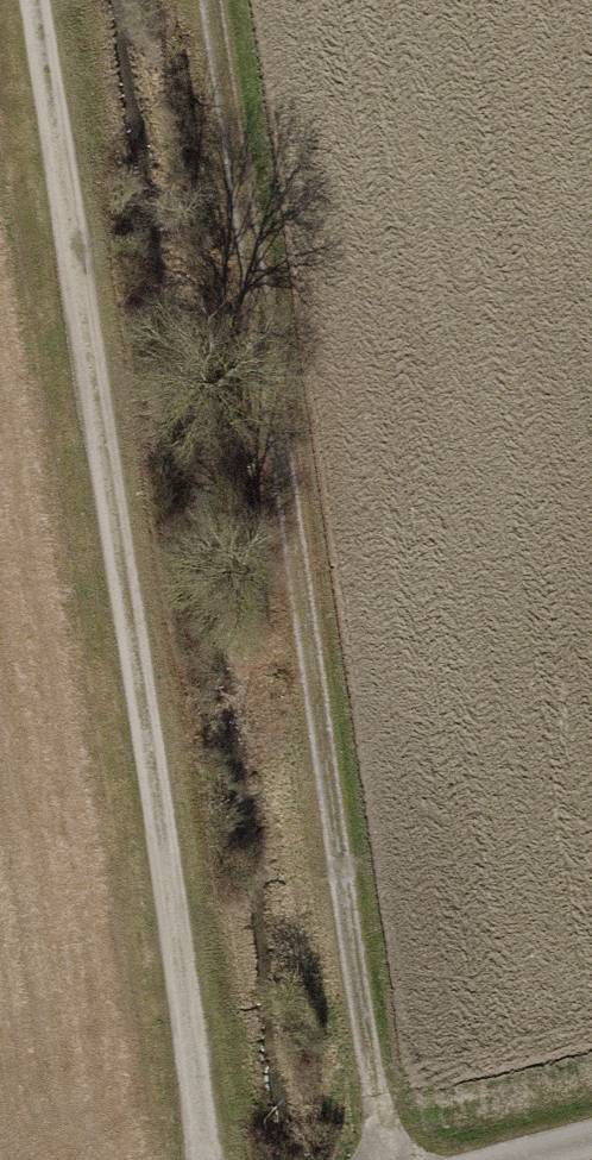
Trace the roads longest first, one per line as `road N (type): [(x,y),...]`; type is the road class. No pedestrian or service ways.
road 1 (track): [(395,1159),(217,0)]
road 2 (track): [(33,0),(206,1159)]

